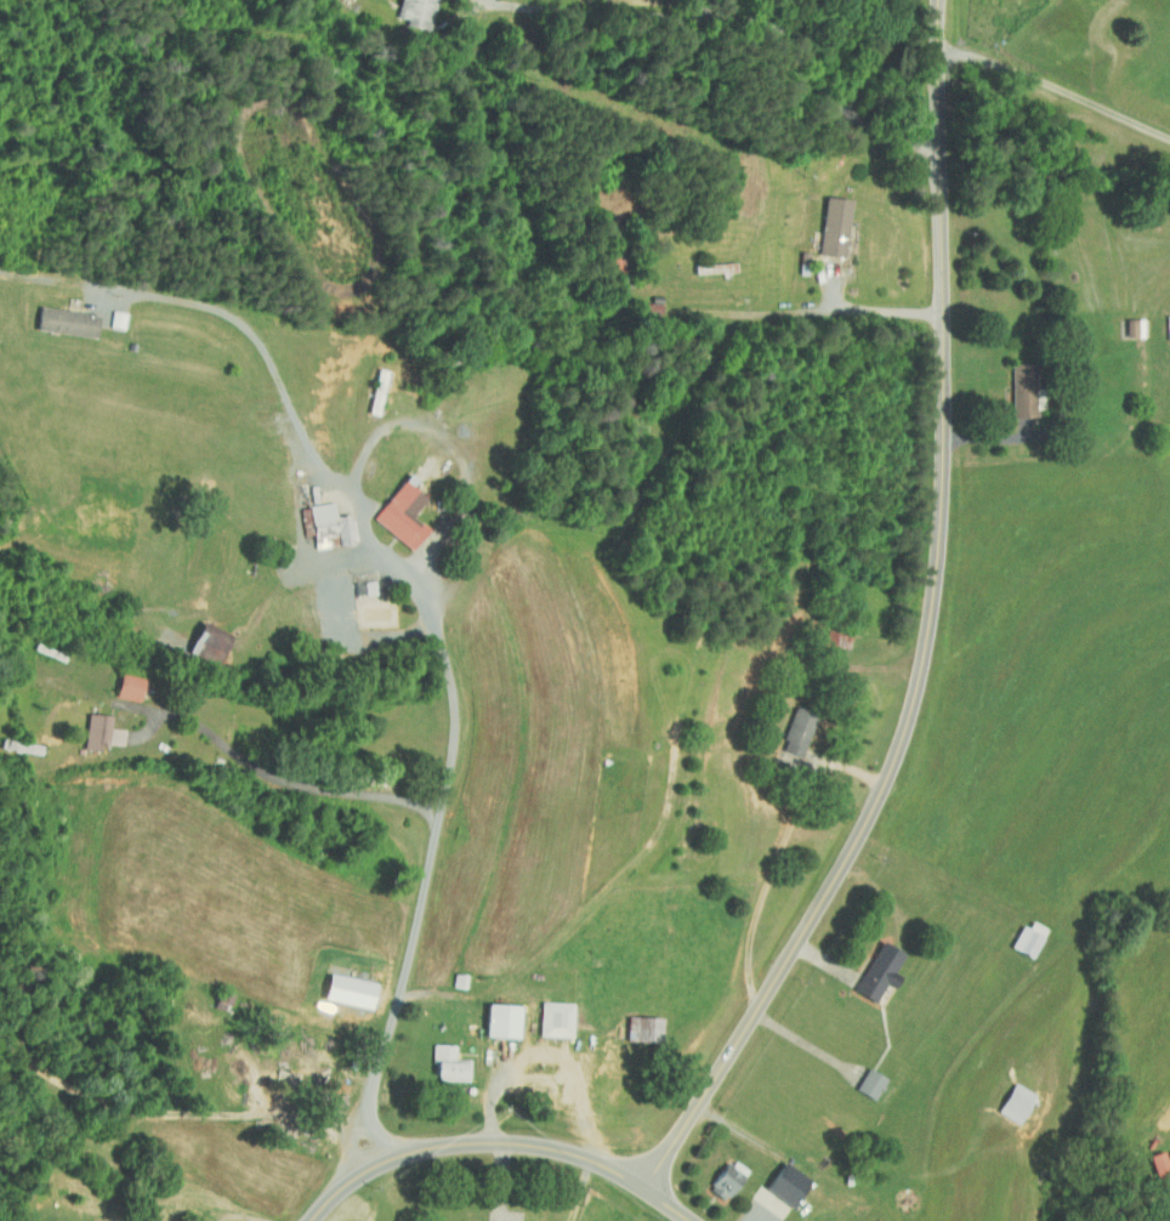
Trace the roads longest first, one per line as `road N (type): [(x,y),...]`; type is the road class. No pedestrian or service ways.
road 1 (residential): [(646,1188),(853,863),(915,720),(938,564),(939,0)]
road 2 (residential): [(399,1155),(375,1126),(371,1094),(445,788),(450,705),(421,607),(313,450),(271,360)]
road 3 (residential): [(492,0),(512,10),(709,16),(810,87),(939,140)]
road 4 (tertiary): [(312,1220),(379,1164),(448,1145),(499,1142),(575,1153),(693,1220)]

